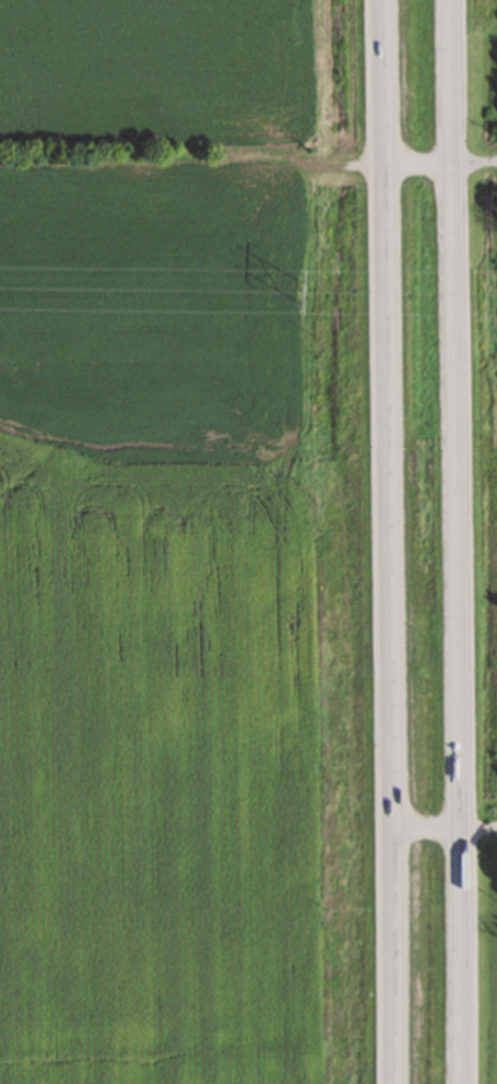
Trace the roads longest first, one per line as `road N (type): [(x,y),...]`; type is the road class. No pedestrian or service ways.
road 1 (trunk): [(461,1083),(447,0)]
road 2 (trunk): [(383,0),(397,1083)]

